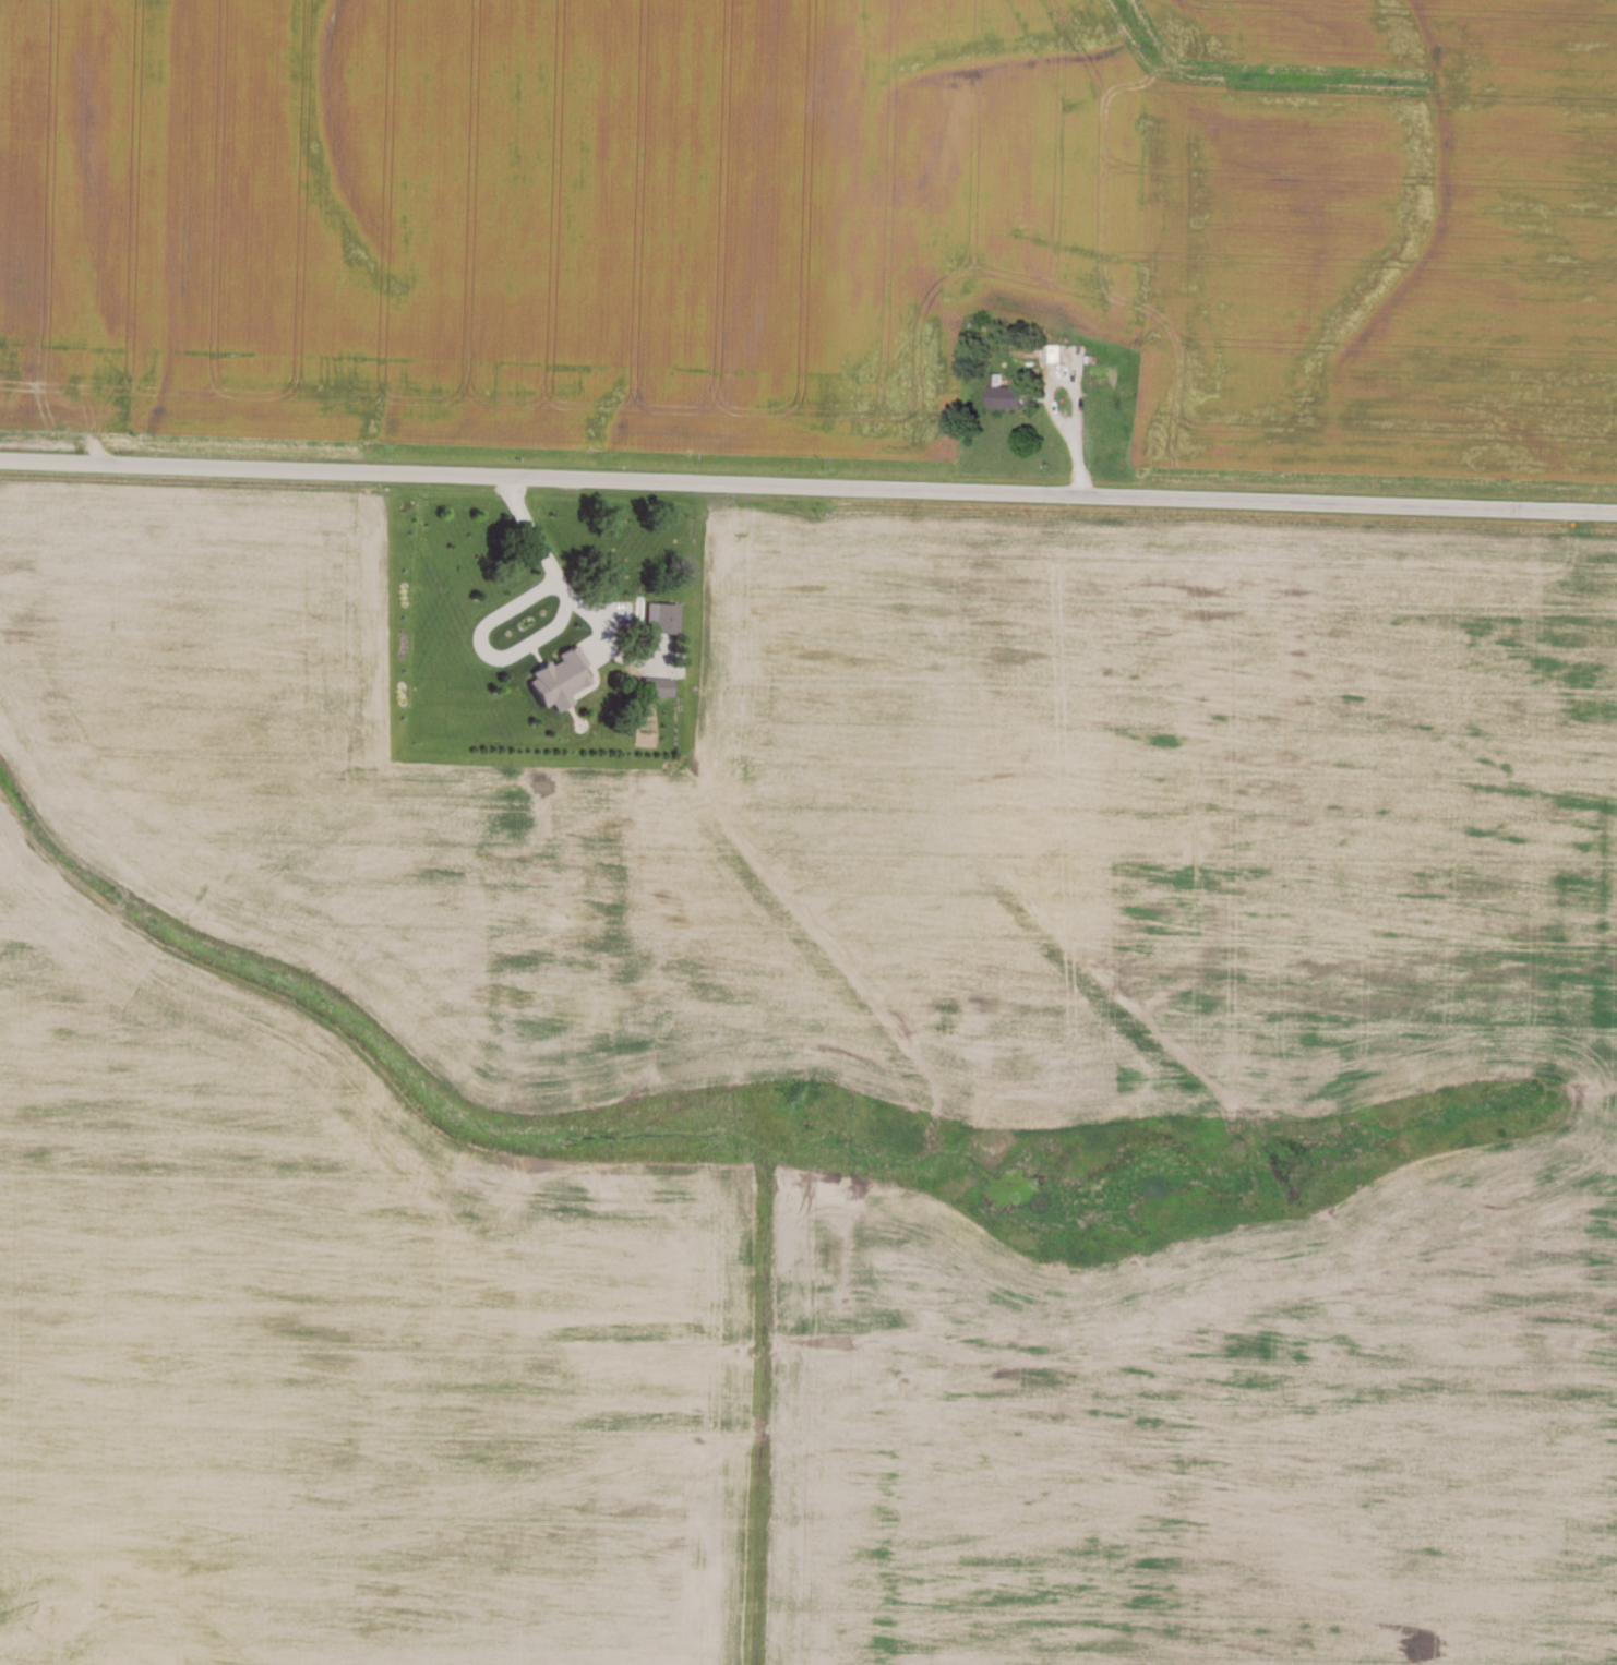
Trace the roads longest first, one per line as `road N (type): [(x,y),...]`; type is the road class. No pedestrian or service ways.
road 1 (primary): [(1616,512),(0,460)]

